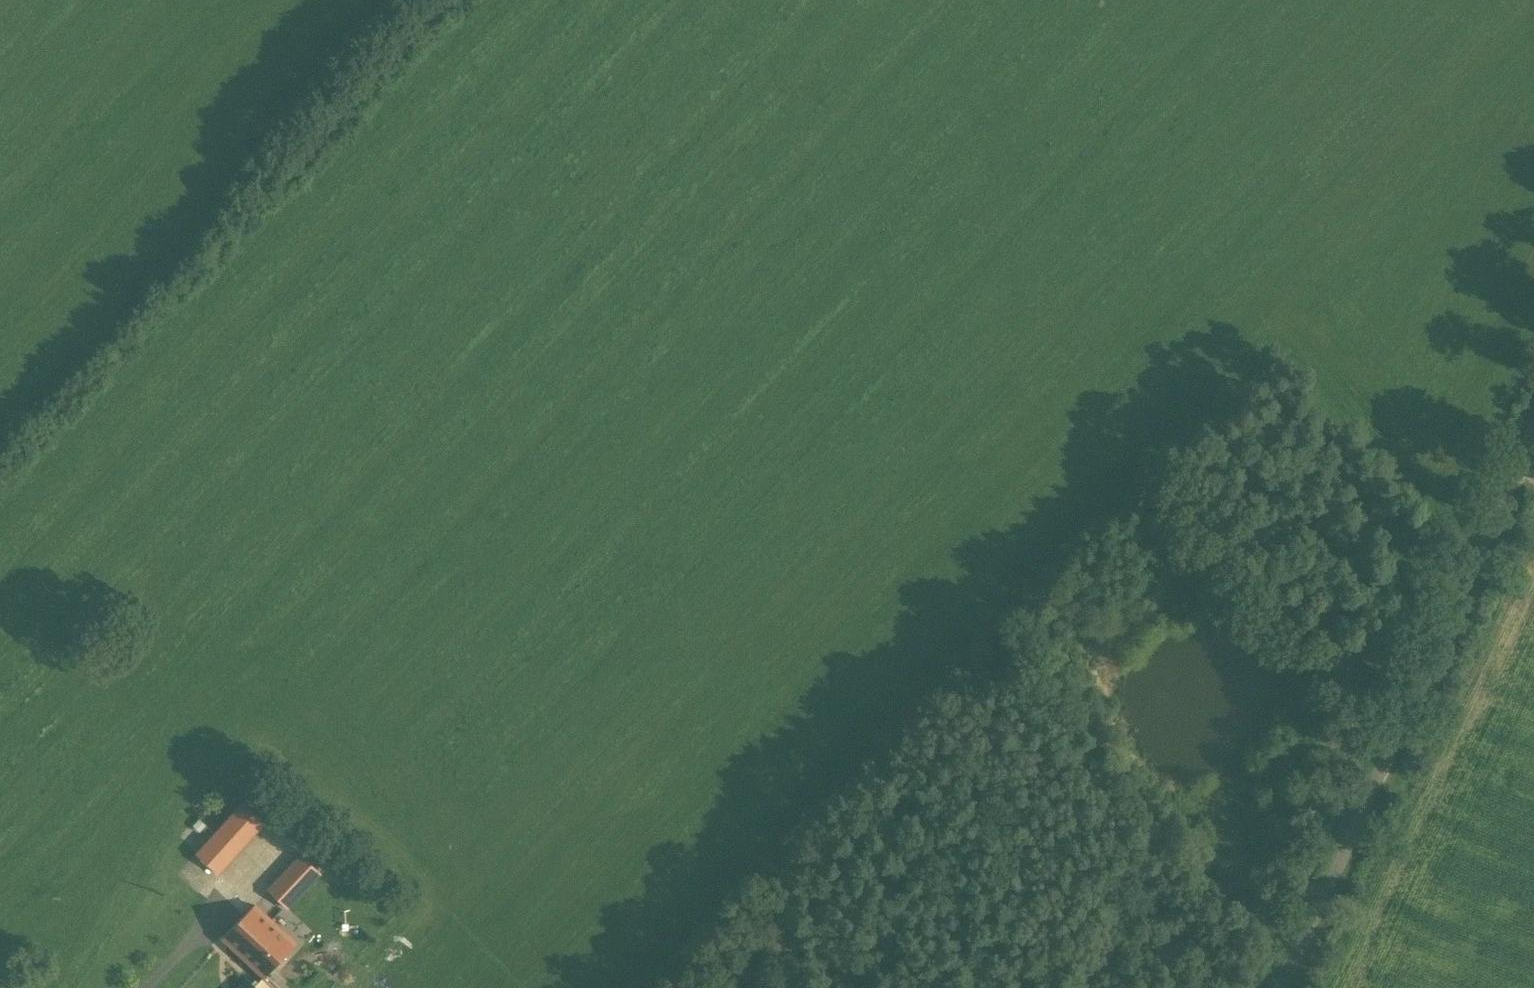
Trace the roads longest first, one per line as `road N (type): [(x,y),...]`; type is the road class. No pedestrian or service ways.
road 1 (unclassified): [(1294,987),(1533,461)]

